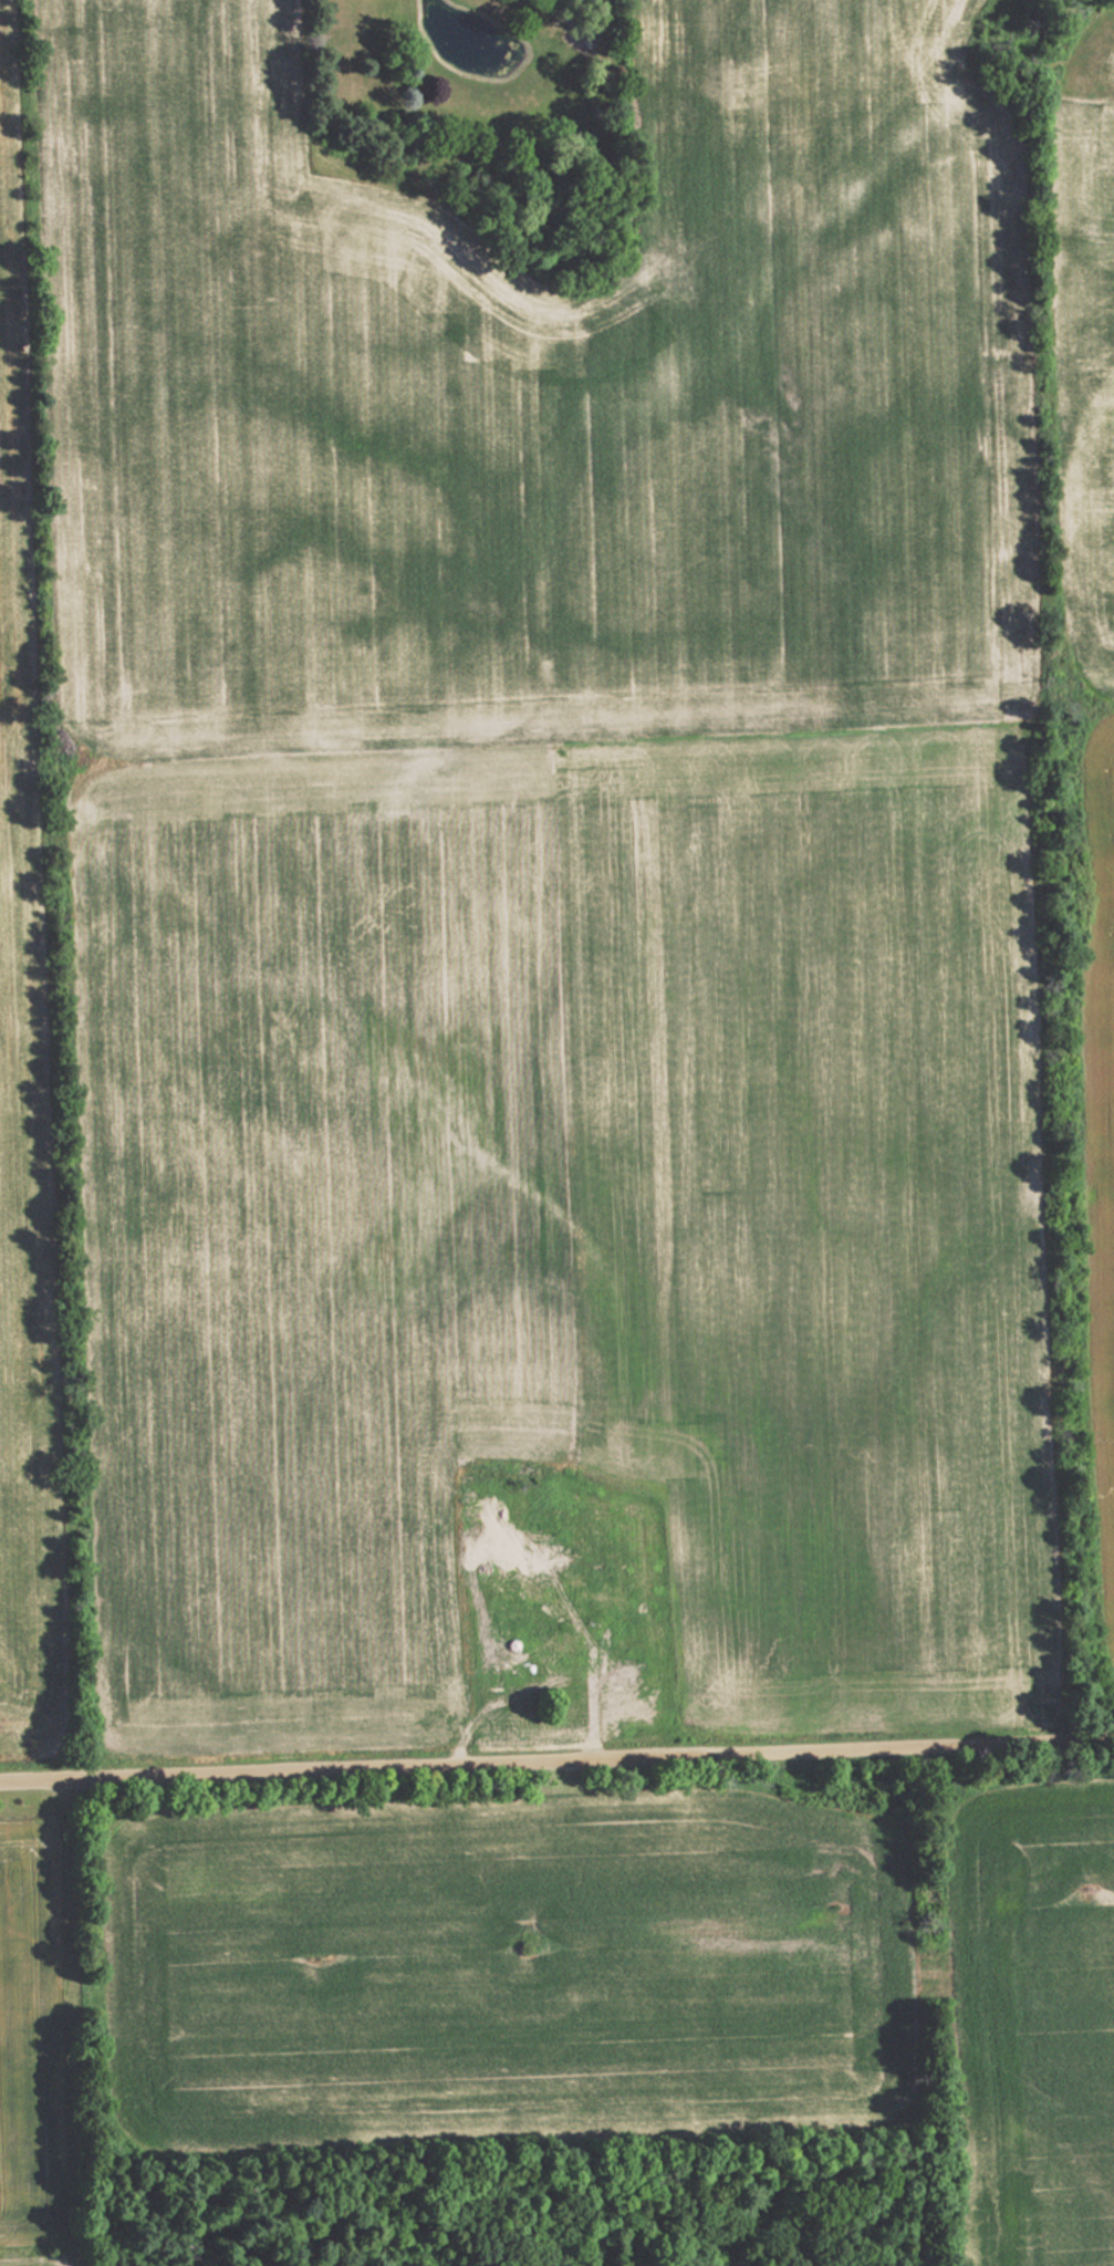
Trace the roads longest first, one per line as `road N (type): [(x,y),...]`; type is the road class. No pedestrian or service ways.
road 1 (residential): [(0,1776),(1113,1731)]

